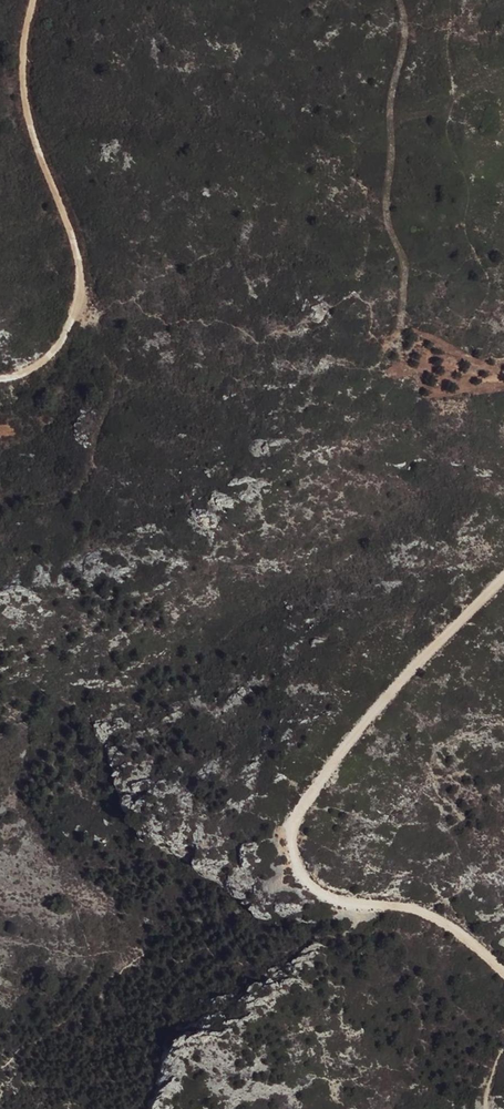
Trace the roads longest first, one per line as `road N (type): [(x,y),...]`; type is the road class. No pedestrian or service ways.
road 1 (track): [(503,577),(352,737),(293,812),(290,849),(310,887),(349,909),(409,907),(440,918),(503,976)]
road 2 (track): [(35,0),(23,81),(77,251),(81,297),(40,364),(0,377)]

